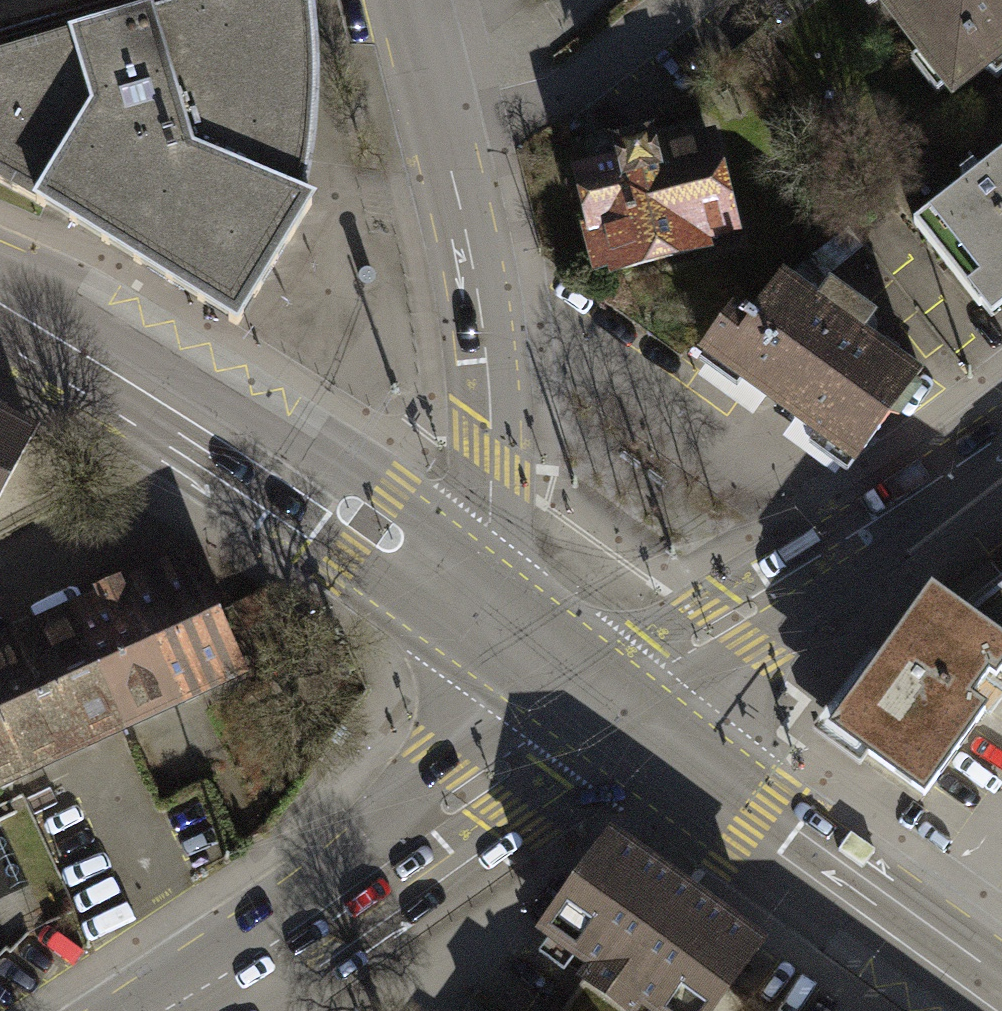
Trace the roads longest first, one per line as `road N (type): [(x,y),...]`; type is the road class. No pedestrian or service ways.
road 1 (tertiary): [(413,0),(486,361),(492,457),(467,594)]
road 2 (primary): [(0,296),(238,438),(467,594)]
road 3 (primary): [(607,706),(999,1010)]
road 4 (tertiary): [(607,706),(1001,442)]
road 5 (secondary): [(243,966),(607,706)]
road 6 (primary): [(467,594),(607,706)]

